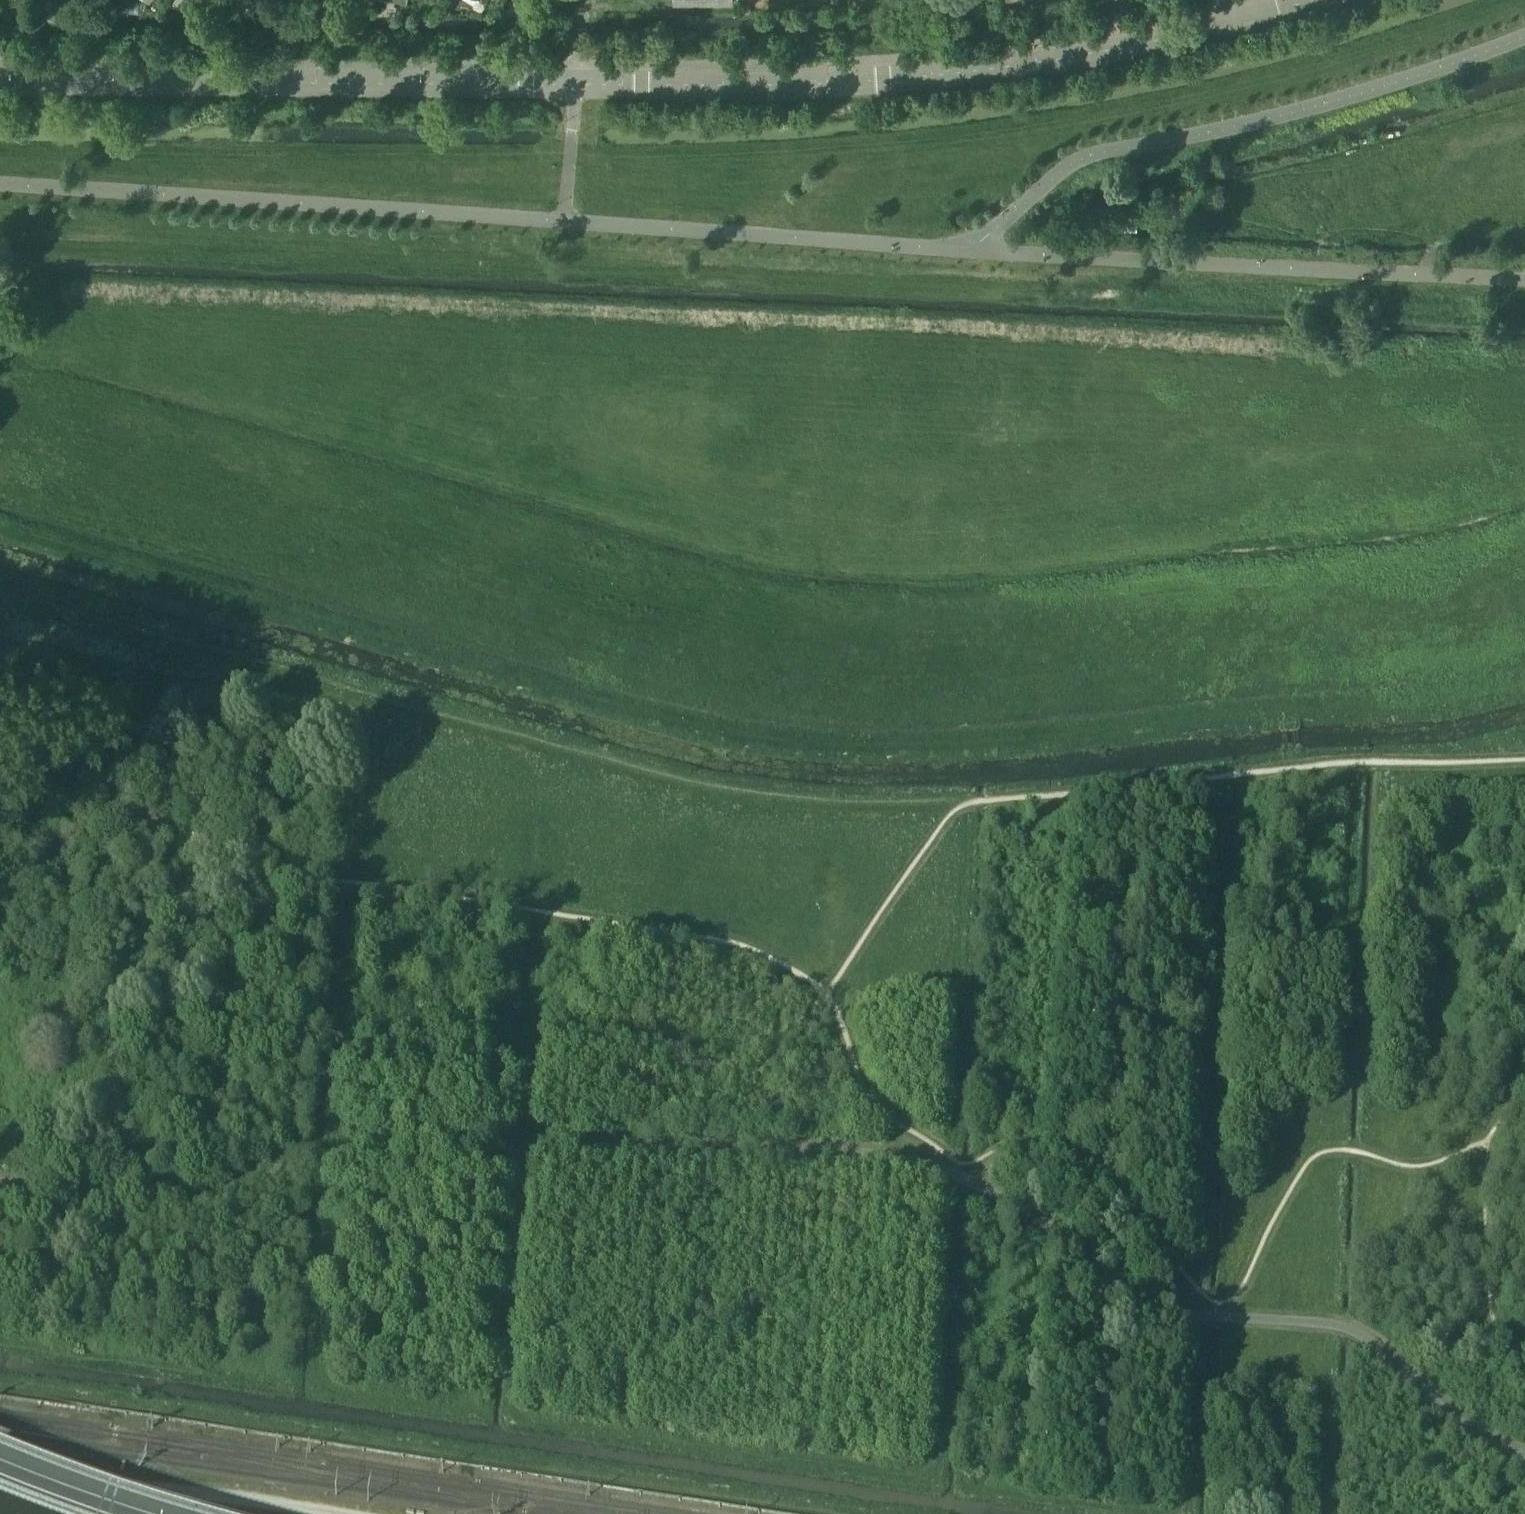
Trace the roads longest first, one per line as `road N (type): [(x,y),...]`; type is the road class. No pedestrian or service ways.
road 1 (tertiary): [(0,79),(884,79),(1118,49),(1246,15)]

